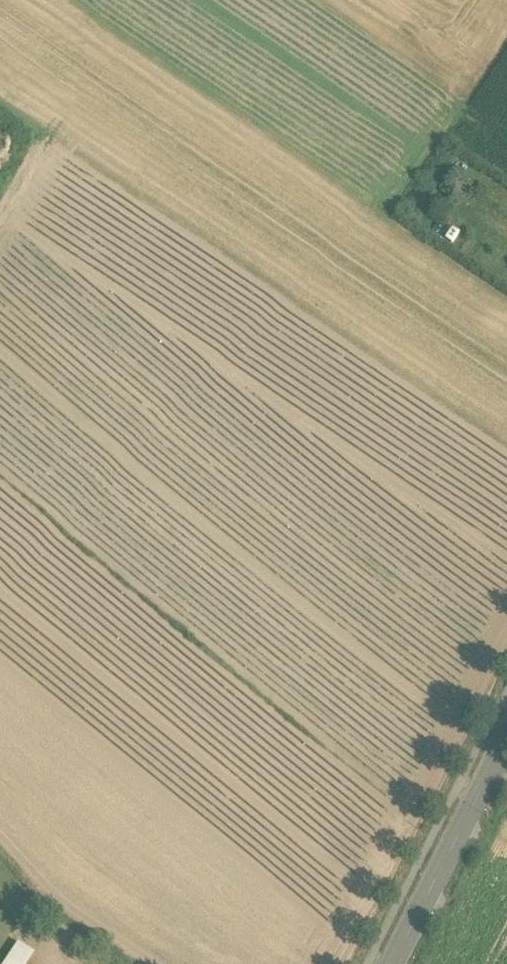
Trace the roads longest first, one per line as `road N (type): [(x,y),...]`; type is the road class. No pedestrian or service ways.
road 1 (tertiary): [(391,963),(506,735)]

